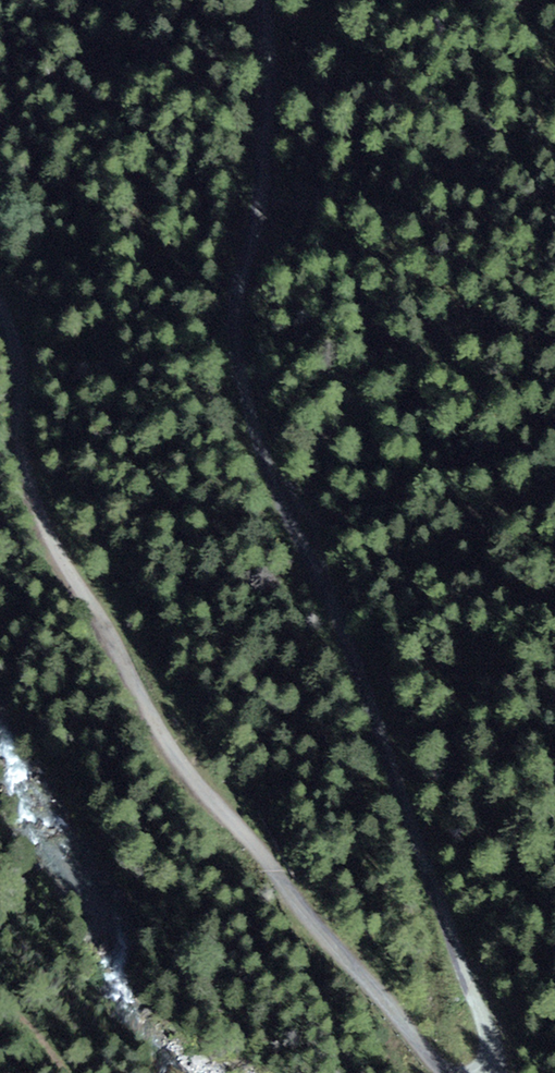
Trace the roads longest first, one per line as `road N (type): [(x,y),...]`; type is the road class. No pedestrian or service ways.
road 1 (track): [(264,0),(263,174),(236,307),(238,360),(272,477),(364,685),(485,1023),(495,1072)]
road 2 (track): [(449,1072),(300,907),(157,726),(30,486),(19,365),(0,305)]

